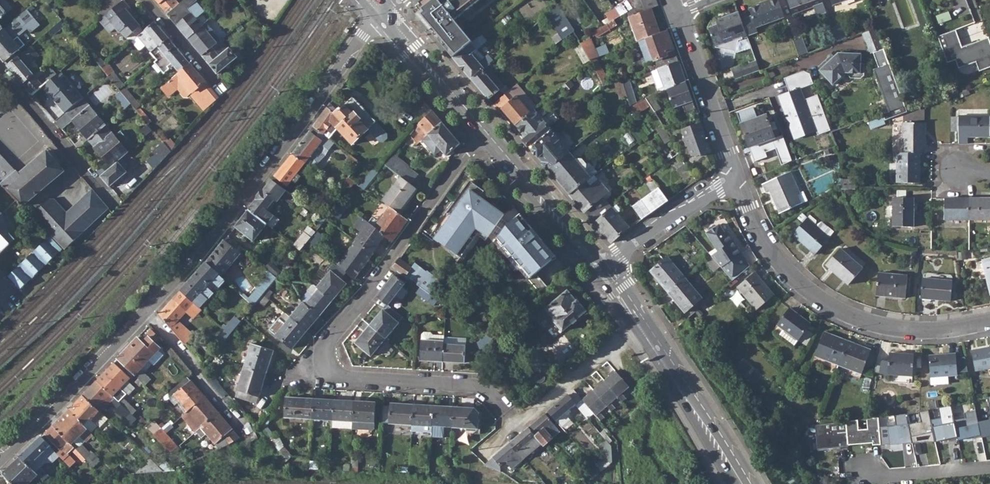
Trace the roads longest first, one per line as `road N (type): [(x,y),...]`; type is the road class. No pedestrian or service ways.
road 1 (residential): [(485,134),(329,341),(324,362),(331,376),(353,381),(486,389),(517,424)]
road 2 (residential): [(382,13),(243,197),(145,310)]
road 3 (residential): [(738,183),(768,250),(828,303),(907,329),(989,322)]
road 4 (residential): [(145,310),(0,460)]
road 5 (primary): [(638,322),(742,483)]
road 6 (residential): [(675,8),(738,183)]
road 7 (primary): [(485,134),(602,272)]
road 8 (residential): [(0,70),(113,203)]
road 9 (residential): [(602,272),(667,219),(738,183)]
road 10 (primary): [(382,13),(485,134)]
road 11 (residential): [(638,322),(517,424)]
road 12 (residential): [(145,310),(246,427)]
road 13 (residential): [(868,475),(989,468)]

